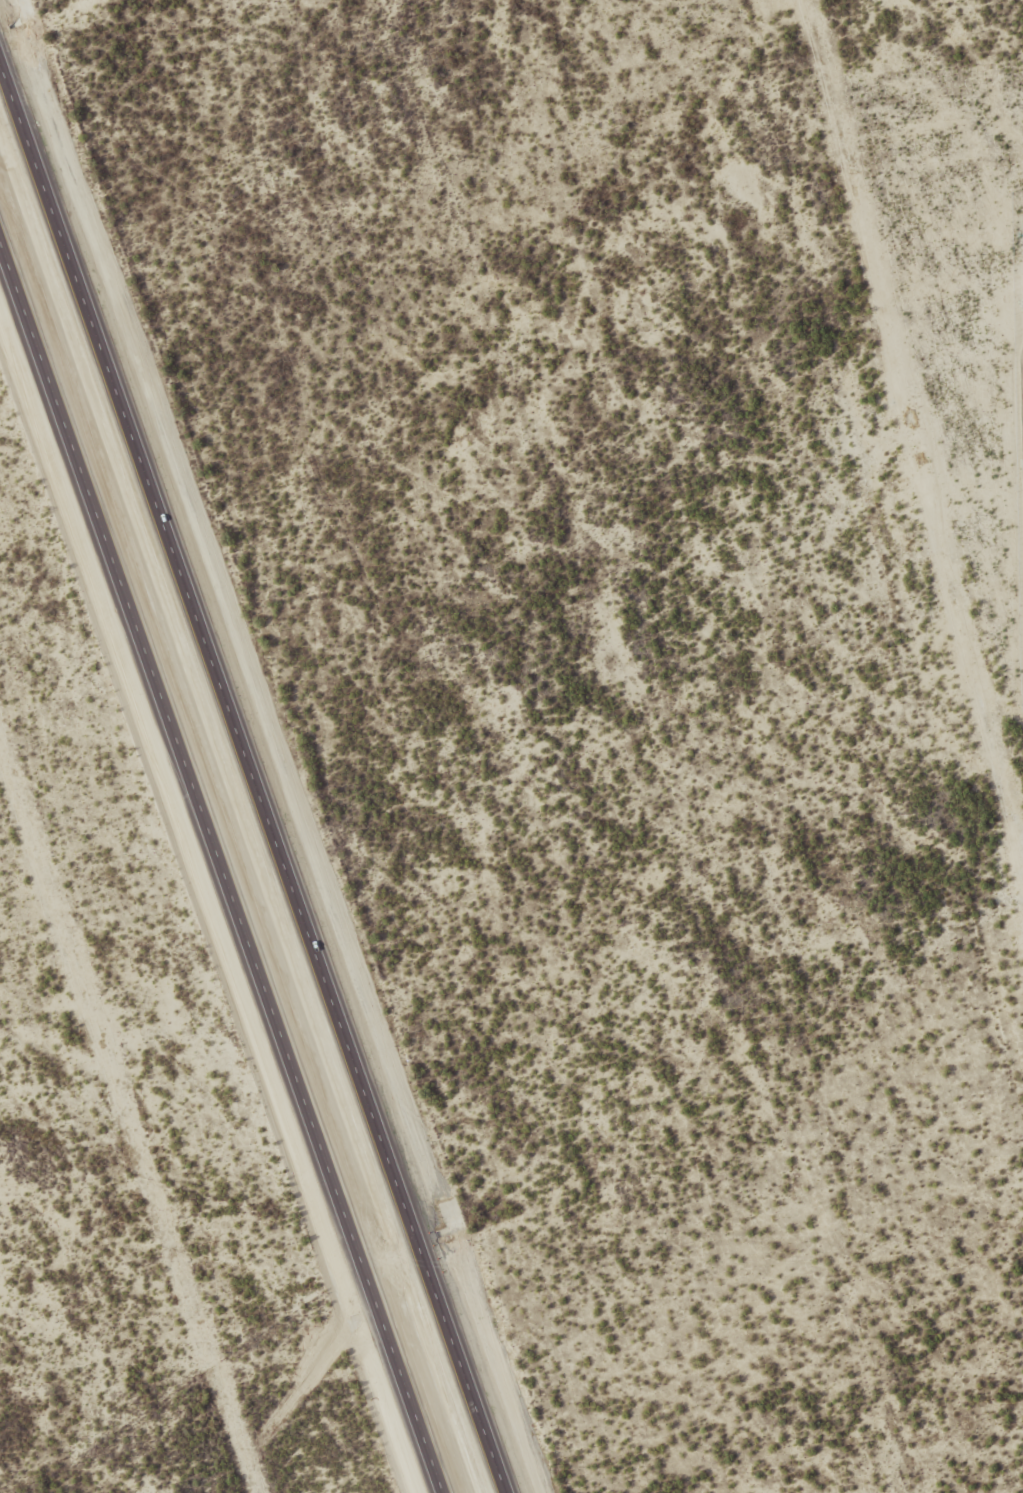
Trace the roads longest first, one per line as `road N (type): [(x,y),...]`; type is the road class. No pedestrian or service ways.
road 1 (trunk): [(508,1492),(0,58)]

